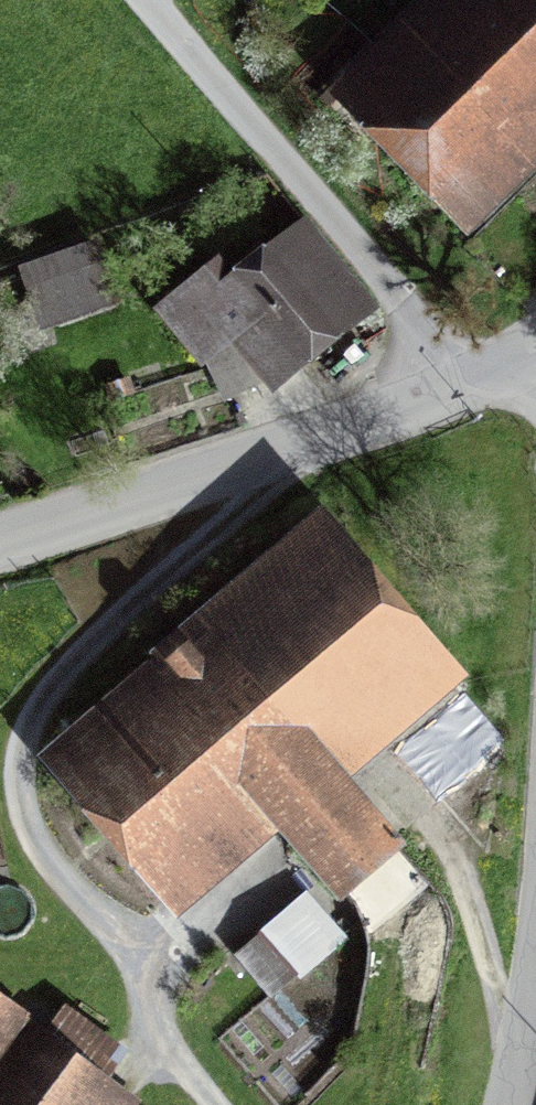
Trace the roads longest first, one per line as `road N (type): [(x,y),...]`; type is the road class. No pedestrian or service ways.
road 1 (track): [(219,1104),(147,1041),(153,973),(27,836),(12,784),(36,703),(174,571),(270,448)]
road 2 (tertiary): [(0,539),(535,353)]
road 3 (track): [(466,377),(139,0)]
road 4 (track): [(515,1037),(443,843),(385,777)]
road 5 (residential): [(535,945),(500,1104)]

